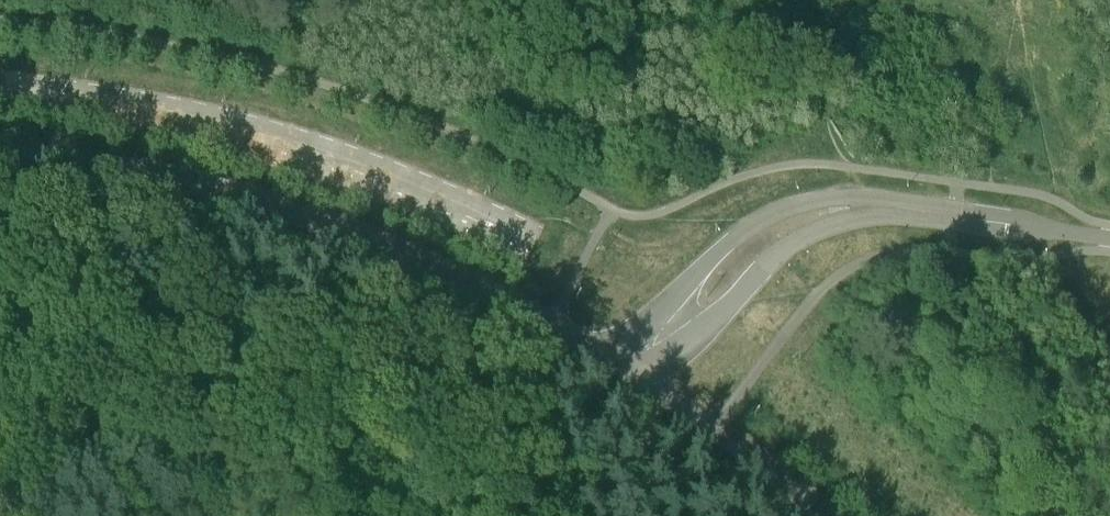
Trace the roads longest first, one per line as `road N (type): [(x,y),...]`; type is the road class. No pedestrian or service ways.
road 1 (unclassified): [(631,356),(602,352),(488,286),(315,214),(145,163),(0,136)]
road 2 (unclassified): [(0,87),(296,149),(534,245)]
road 3 (unclassified): [(631,356),(786,228),(838,210),(917,210)]
road 4 (unclassified): [(817,515),(651,385),(631,356)]
road 5 (unclassified): [(1109,239),(917,210)]

